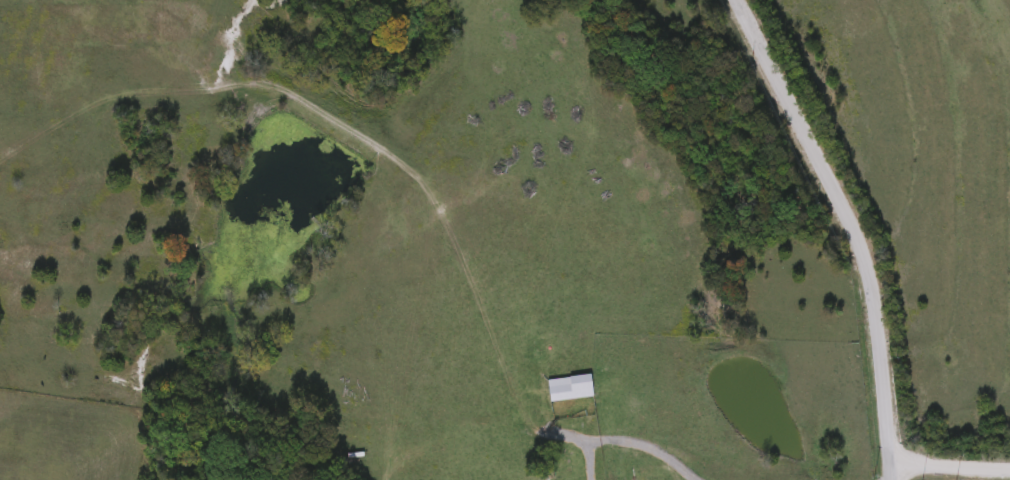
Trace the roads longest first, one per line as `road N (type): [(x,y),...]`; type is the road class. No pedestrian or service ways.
road 1 (tertiary): [(736,0),(859,233),(872,291),(888,479)]

